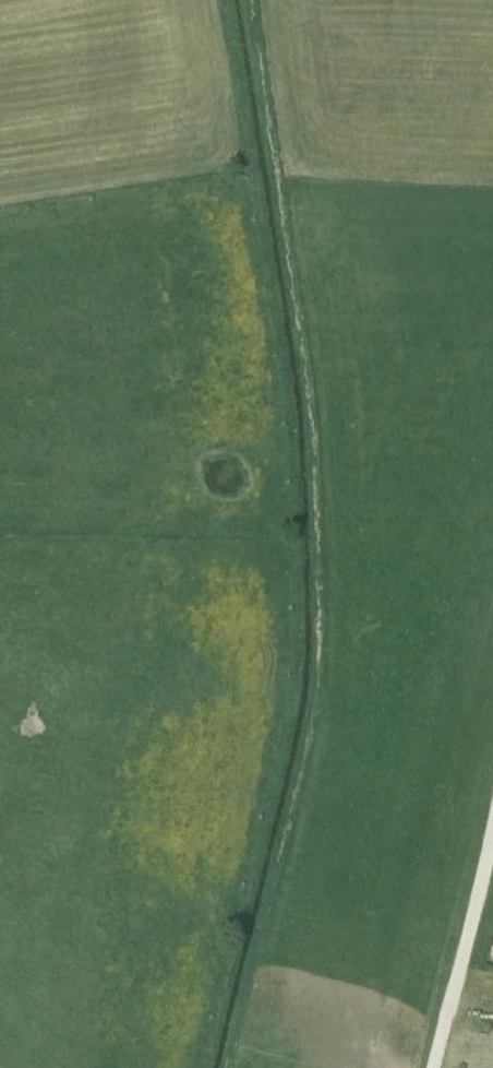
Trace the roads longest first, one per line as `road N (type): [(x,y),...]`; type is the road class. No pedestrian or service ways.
road 1 (track): [(492,838),(436,1067)]

